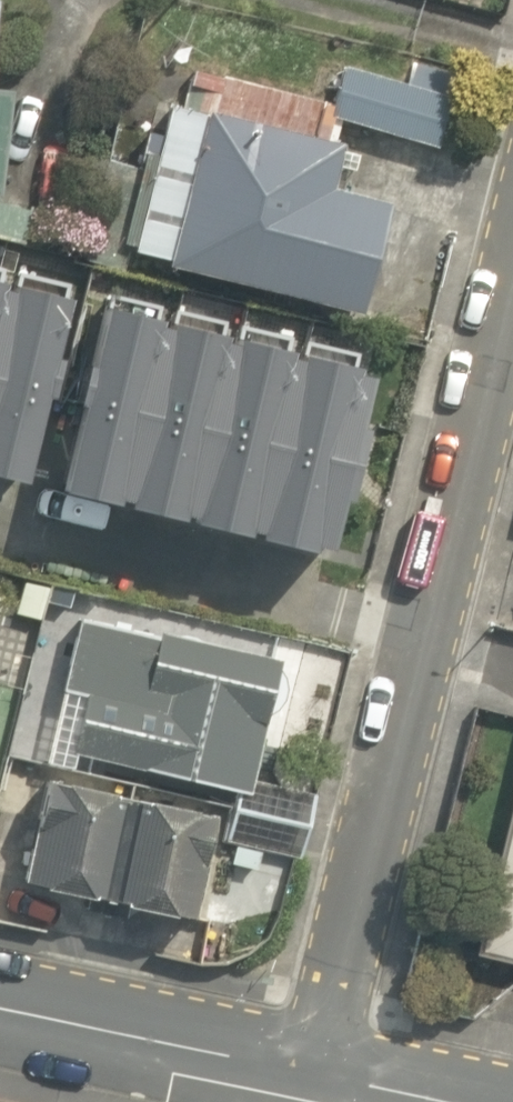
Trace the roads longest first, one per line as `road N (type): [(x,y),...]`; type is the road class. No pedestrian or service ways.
road 1 (residential): [(512,262),(312,1078)]
road 2 (residential): [(0,1011),(312,1078)]

